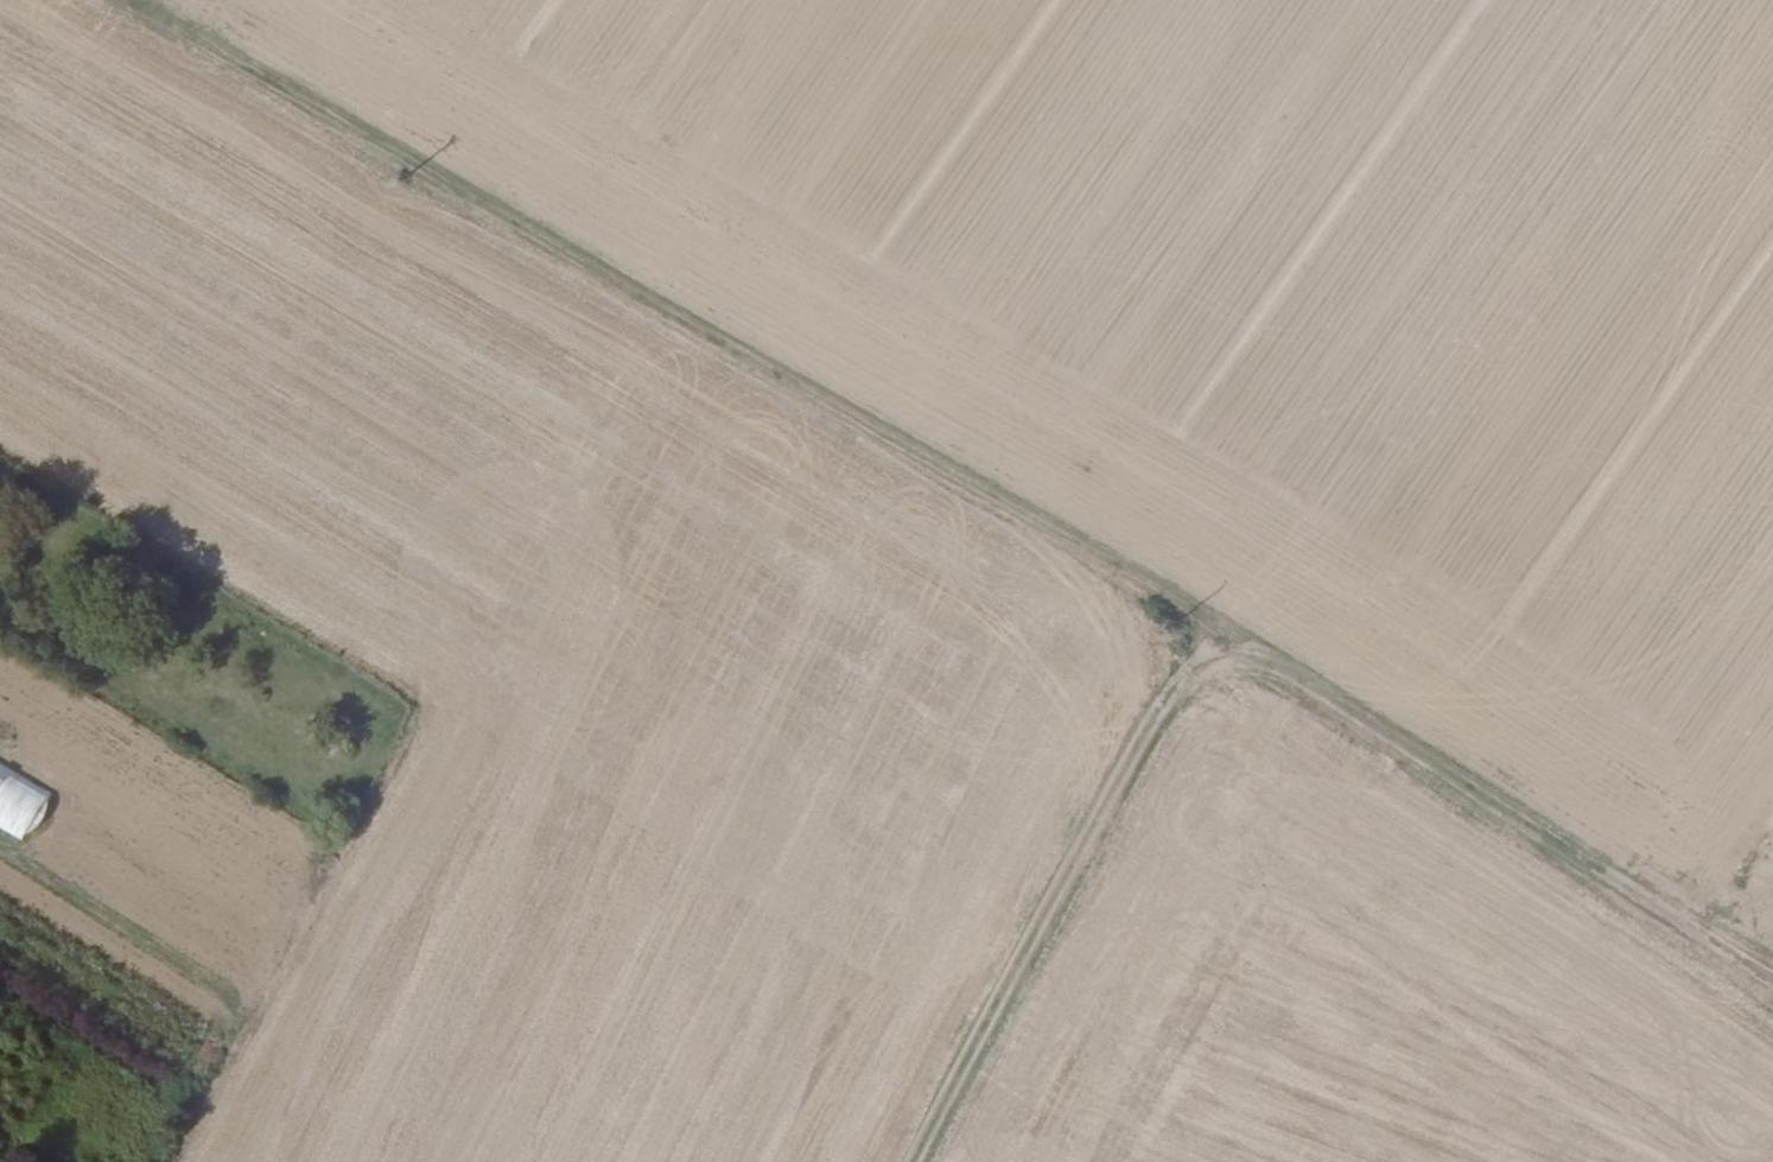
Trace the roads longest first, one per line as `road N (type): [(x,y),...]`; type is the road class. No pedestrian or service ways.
road 1 (track): [(133,0),(1201,629),(1772,985)]
road 2 (track): [(1201,629),(920,1161)]

